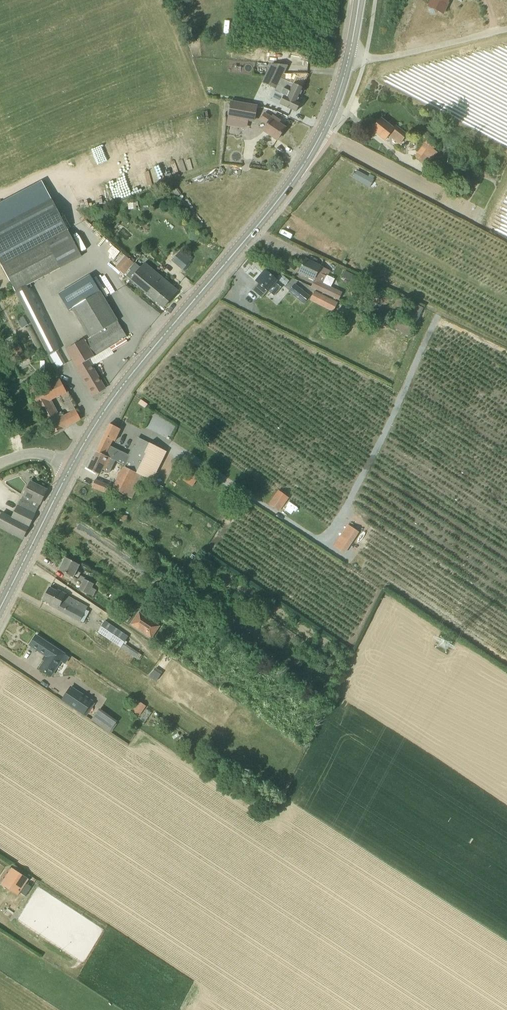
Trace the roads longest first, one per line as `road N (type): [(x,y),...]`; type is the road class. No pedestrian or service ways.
road 1 (primary): [(72,467),(127,381),(296,176),(327,124),(347,66)]
road 2 (unclassified): [(347,66),(506,31)]
road 3 (primary): [(0,607),(72,467)]

